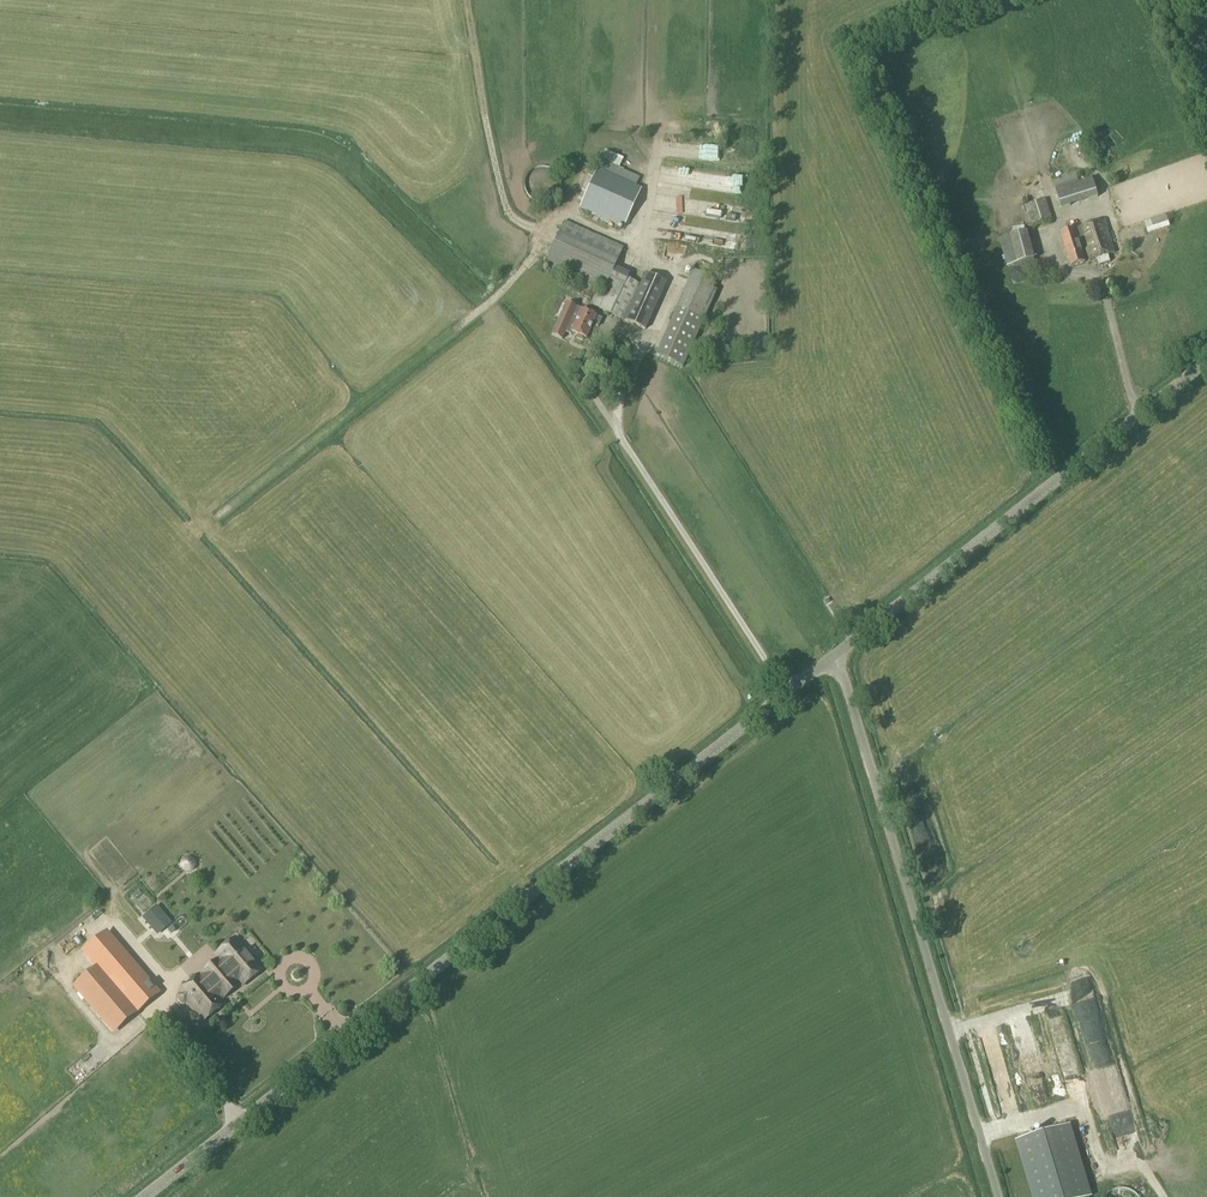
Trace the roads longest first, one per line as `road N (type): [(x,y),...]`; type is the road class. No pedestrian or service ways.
road 1 (tertiary): [(145,1196),(835,655)]
road 2 (unclassified): [(997,1196),(835,655)]
road 3 (tertiary): [(835,655),(1206,362)]

